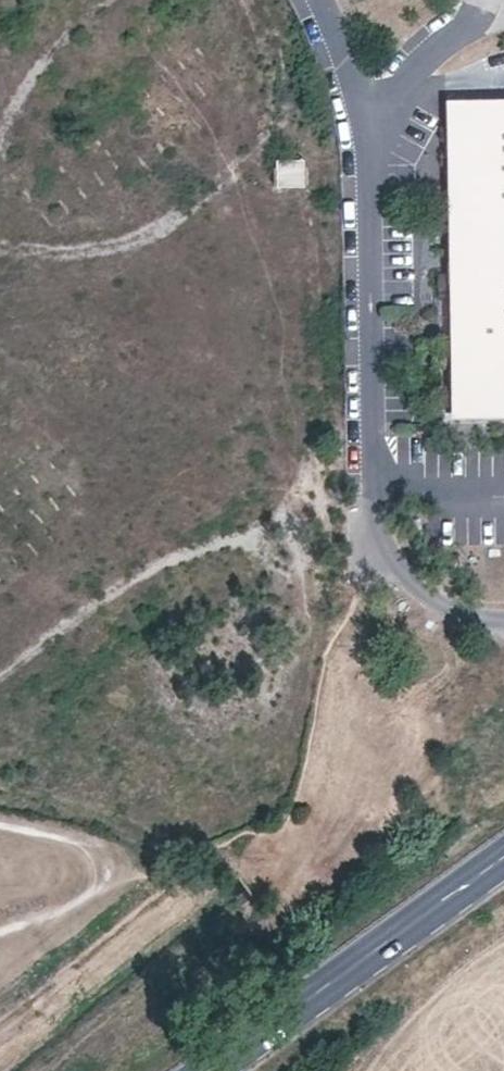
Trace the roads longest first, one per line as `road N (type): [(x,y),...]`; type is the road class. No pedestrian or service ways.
road 1 (residential): [(374,120),(379,467),(409,496),(503,495)]
road 2 (primary): [(503,855),(206,1070)]
road 3 (residential): [(486,0),(411,71),(374,120)]
road 4 (residential): [(321,0),(374,120)]

